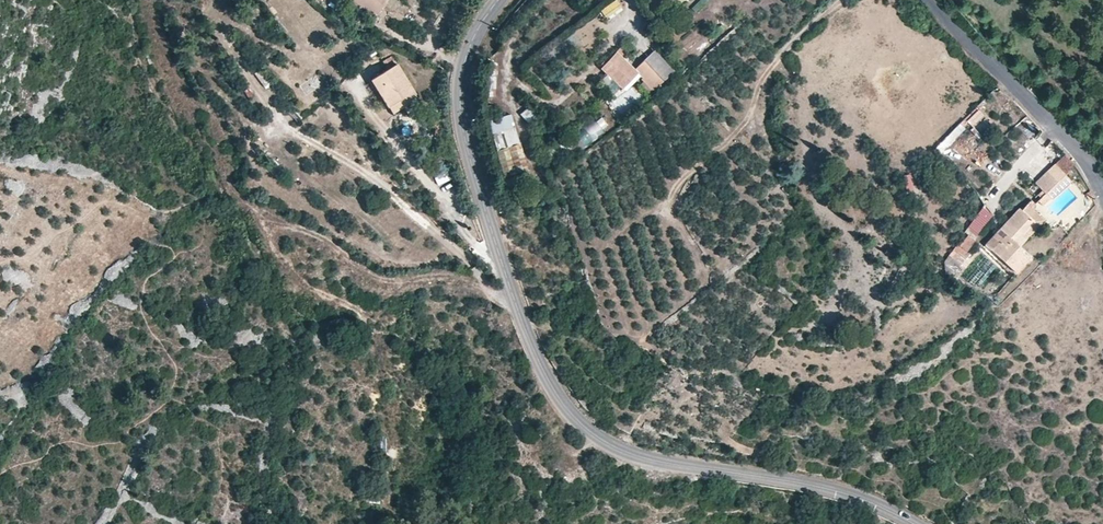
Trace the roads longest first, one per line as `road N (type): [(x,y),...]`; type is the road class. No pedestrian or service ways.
road 1 (tertiary): [(914,523),(826,488),(683,465),(609,443),(551,382),(515,299)]
road 2 (tertiary): [(515,299),(460,94),(467,49),(499,0)]
road 3 (unclassified): [(515,299),(459,277),(385,278),(323,235),(244,198)]
road 4 (residential): [(932,0),(1072,147),(1102,190)]

